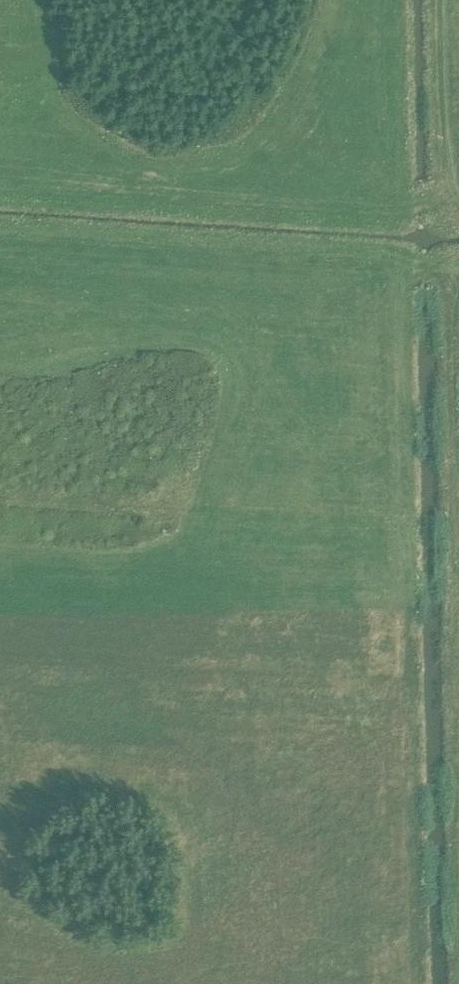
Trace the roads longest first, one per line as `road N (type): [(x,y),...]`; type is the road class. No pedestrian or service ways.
road 1 (track): [(458,671),(448,289),(458,268)]
road 2 (track): [(0,500),(397,525)]
road 3 (track): [(458,222),(437,180),(439,0)]

